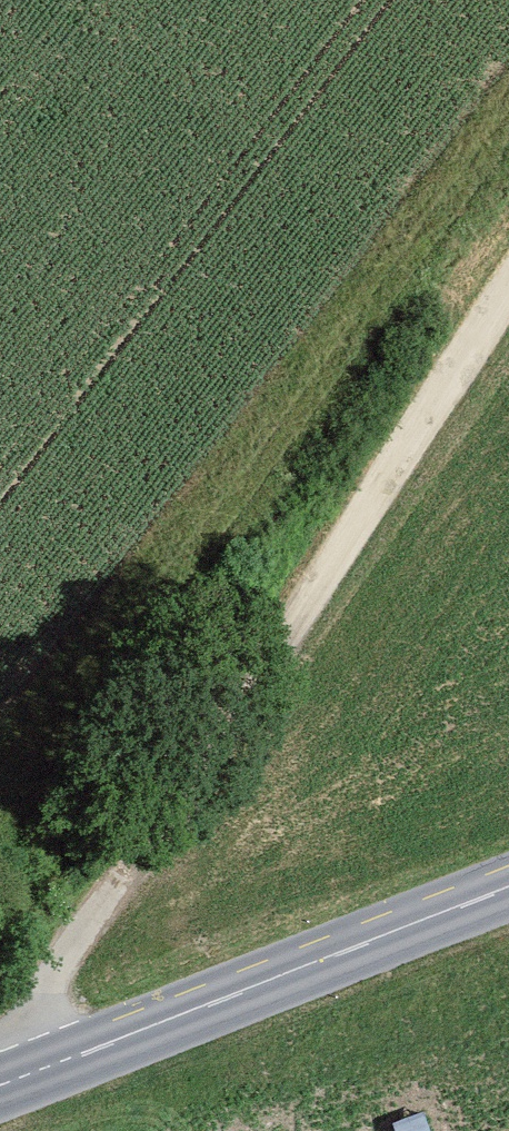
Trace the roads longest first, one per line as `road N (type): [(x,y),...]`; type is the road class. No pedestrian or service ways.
road 1 (track): [(508,317),(110,910),(6,1088)]
road 2 (track): [(0,797),(120,683),(508,179)]
road 3 (tertiary): [(0,1090),(508,891)]

